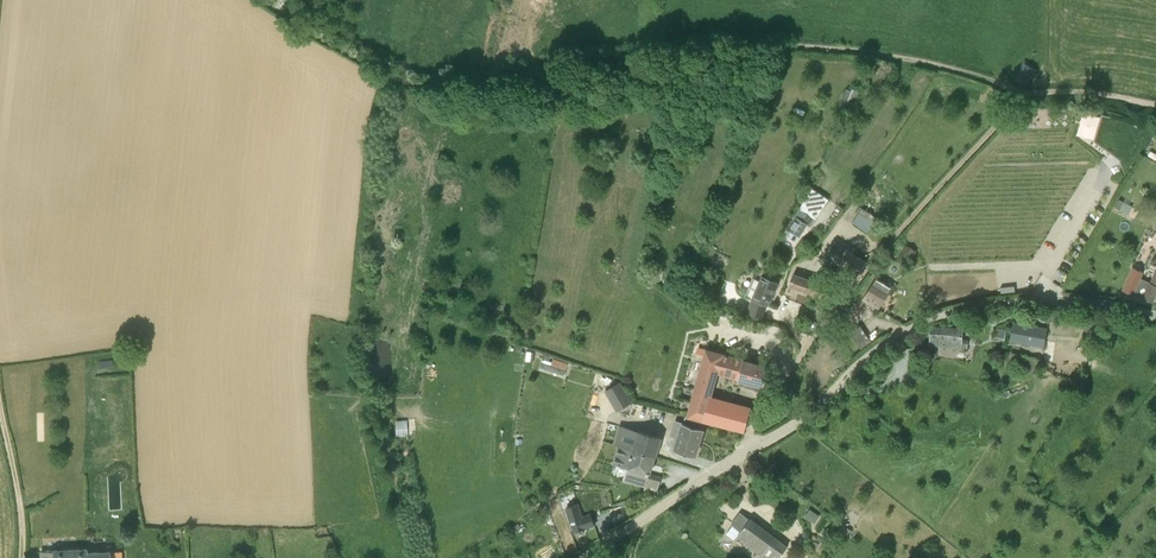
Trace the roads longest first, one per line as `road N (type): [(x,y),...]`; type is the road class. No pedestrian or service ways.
road 1 (track): [(262,0),(377,69),(430,89),(519,83),(690,50),(787,46),(940,65),(988,80),(1019,101)]
road 2 (unclassified): [(585,557),(811,413),(877,349),(931,319),(1049,300),(1155,316)]
road 3 (track): [(743,453),(763,407),(864,273),(1019,101)]
road 4 (track): [(22,557),(0,407)]
road 5 (track): [(1019,101),(1072,91),(1155,104)]

